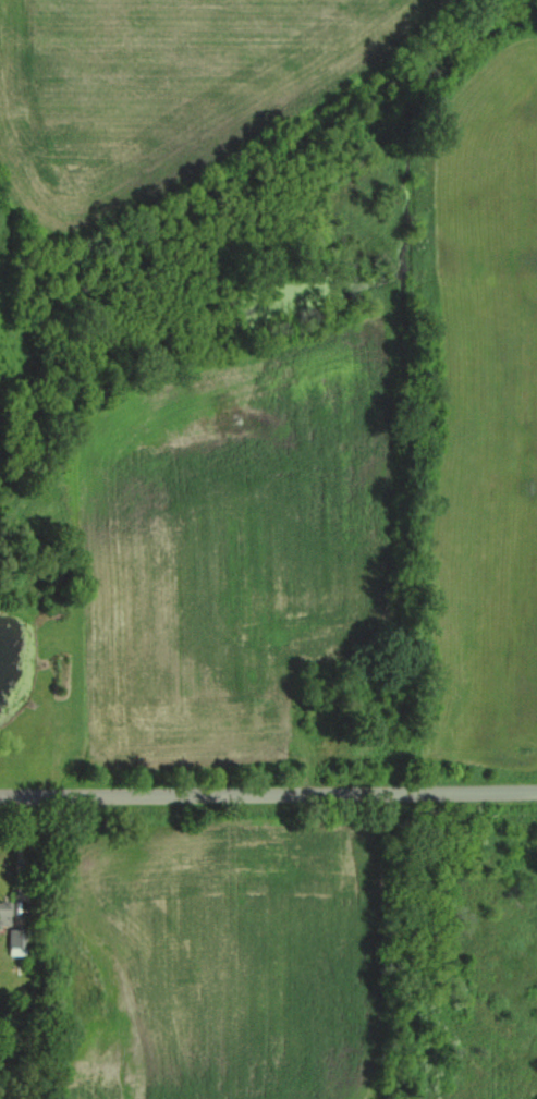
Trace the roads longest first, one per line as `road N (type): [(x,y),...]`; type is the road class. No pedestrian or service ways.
road 1 (residential): [(536,792),(0,795)]

